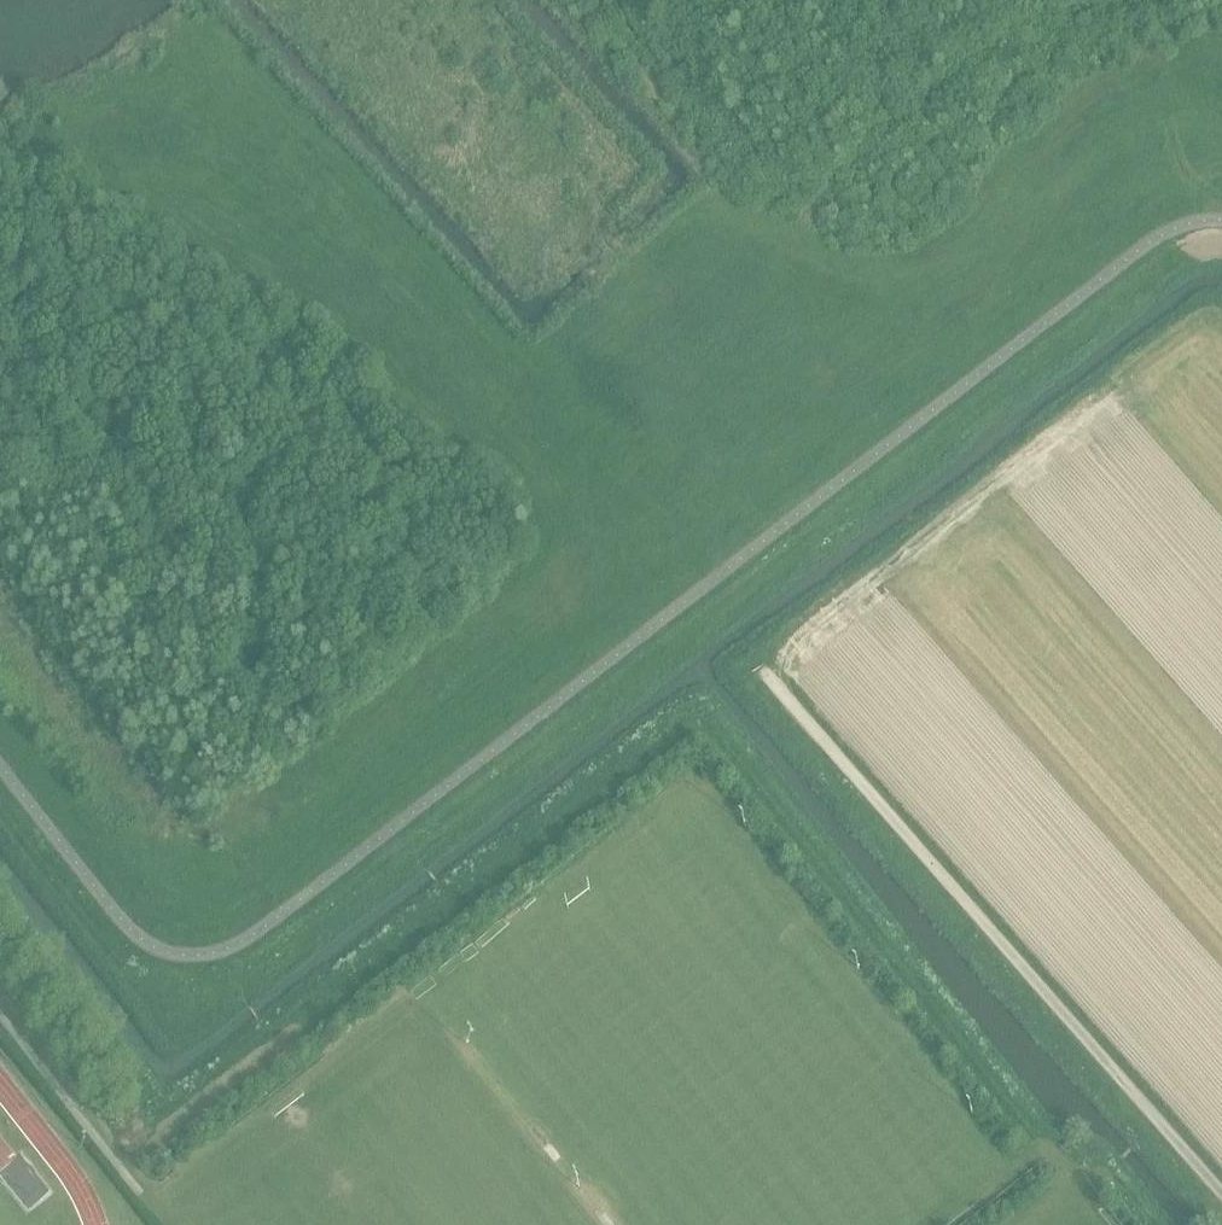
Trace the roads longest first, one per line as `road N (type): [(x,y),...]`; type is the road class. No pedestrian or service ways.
road 1 (track): [(1221,1197),(764,668)]

